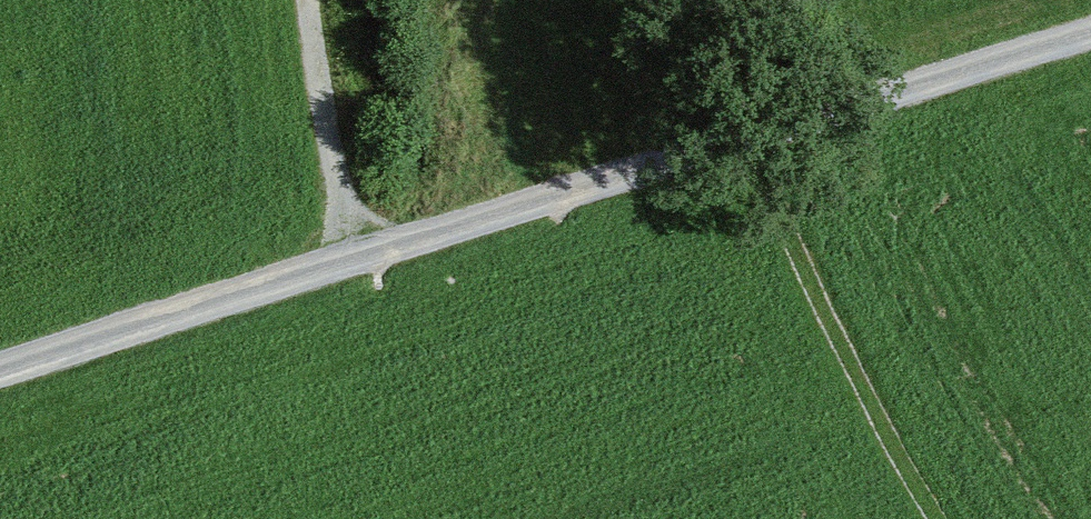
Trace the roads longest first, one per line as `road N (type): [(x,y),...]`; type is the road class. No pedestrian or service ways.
road 1 (track): [(0,372),(1090,31)]
road 2 (track): [(761,132),(869,403),(945,518)]
road 3 (track): [(345,260),(316,0)]

